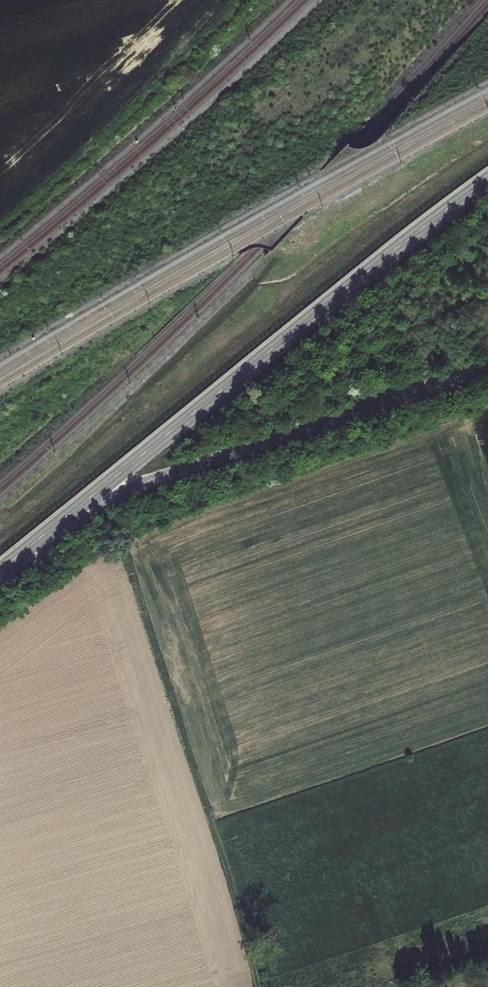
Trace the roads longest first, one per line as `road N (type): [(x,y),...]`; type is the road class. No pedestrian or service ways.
road 1 (secondary): [(85,502),(487,179)]
road 2 (track): [(257,986),(117,541)]
road 3 (unclassified): [(85,502),(487,367)]

